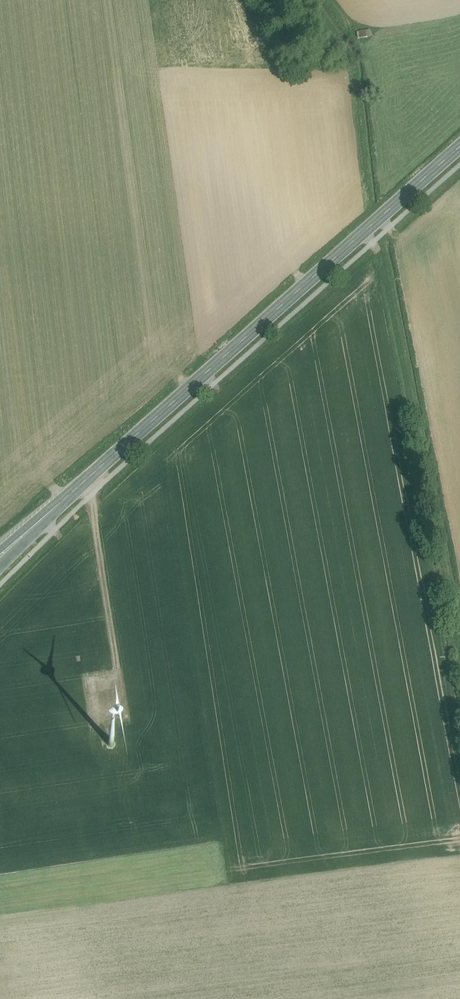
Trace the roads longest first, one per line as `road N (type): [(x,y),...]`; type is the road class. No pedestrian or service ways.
road 1 (secondary): [(27,532),(459,147)]

